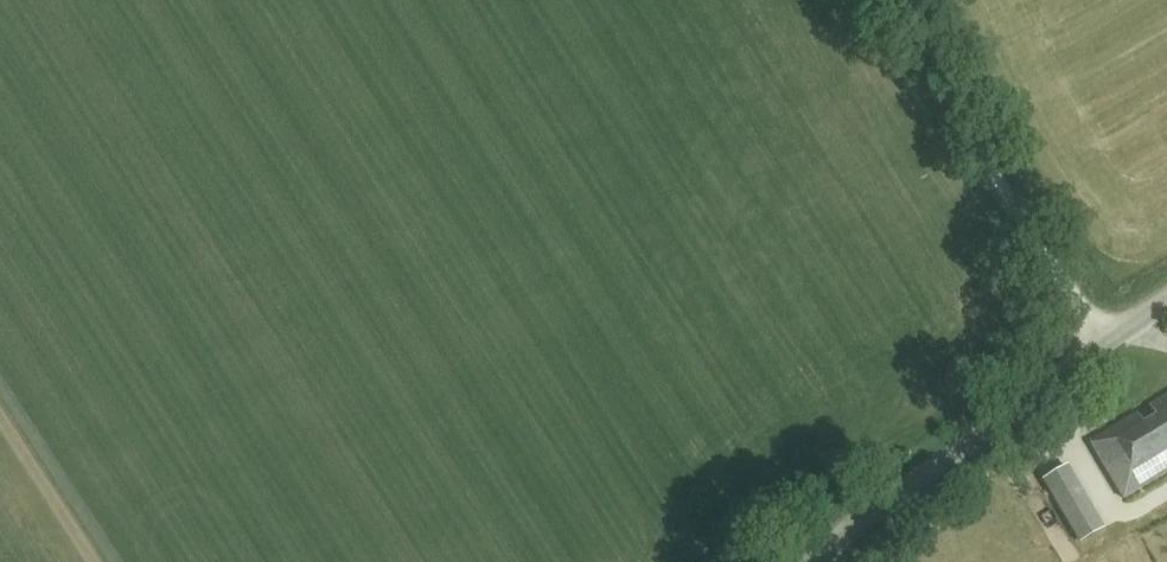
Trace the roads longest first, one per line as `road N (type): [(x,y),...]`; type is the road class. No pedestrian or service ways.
road 1 (tertiary): [(821,561),(912,481),(1166,300)]
road 2 (track): [(1107,339),(944,88),(907,0)]
road 3 (track): [(92,561),(0,419)]

